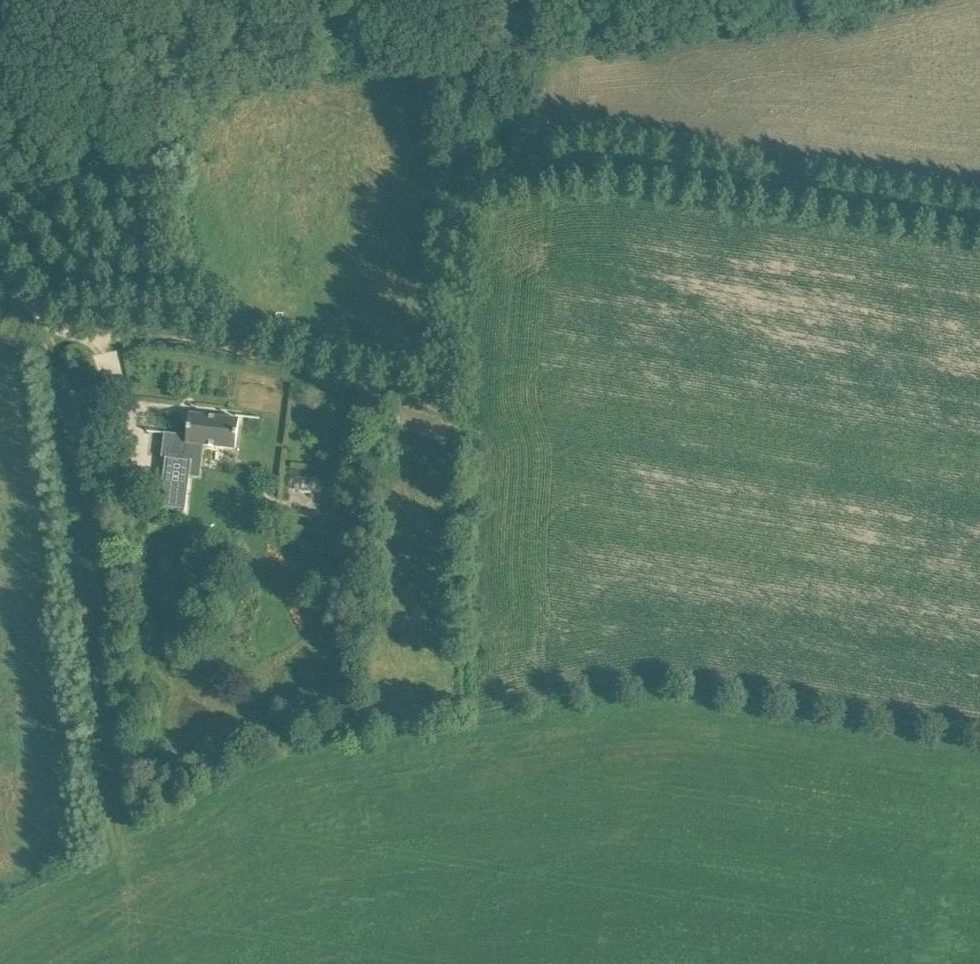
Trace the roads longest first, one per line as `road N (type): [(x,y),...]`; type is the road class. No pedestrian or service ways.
road 1 (track): [(95,339),(219,337),(394,395),(422,393),(433,377),(434,246),(446,193),(498,162),(595,149),(979,206)]
road 2 (unclassified): [(95,339),(44,316),(0,256)]

